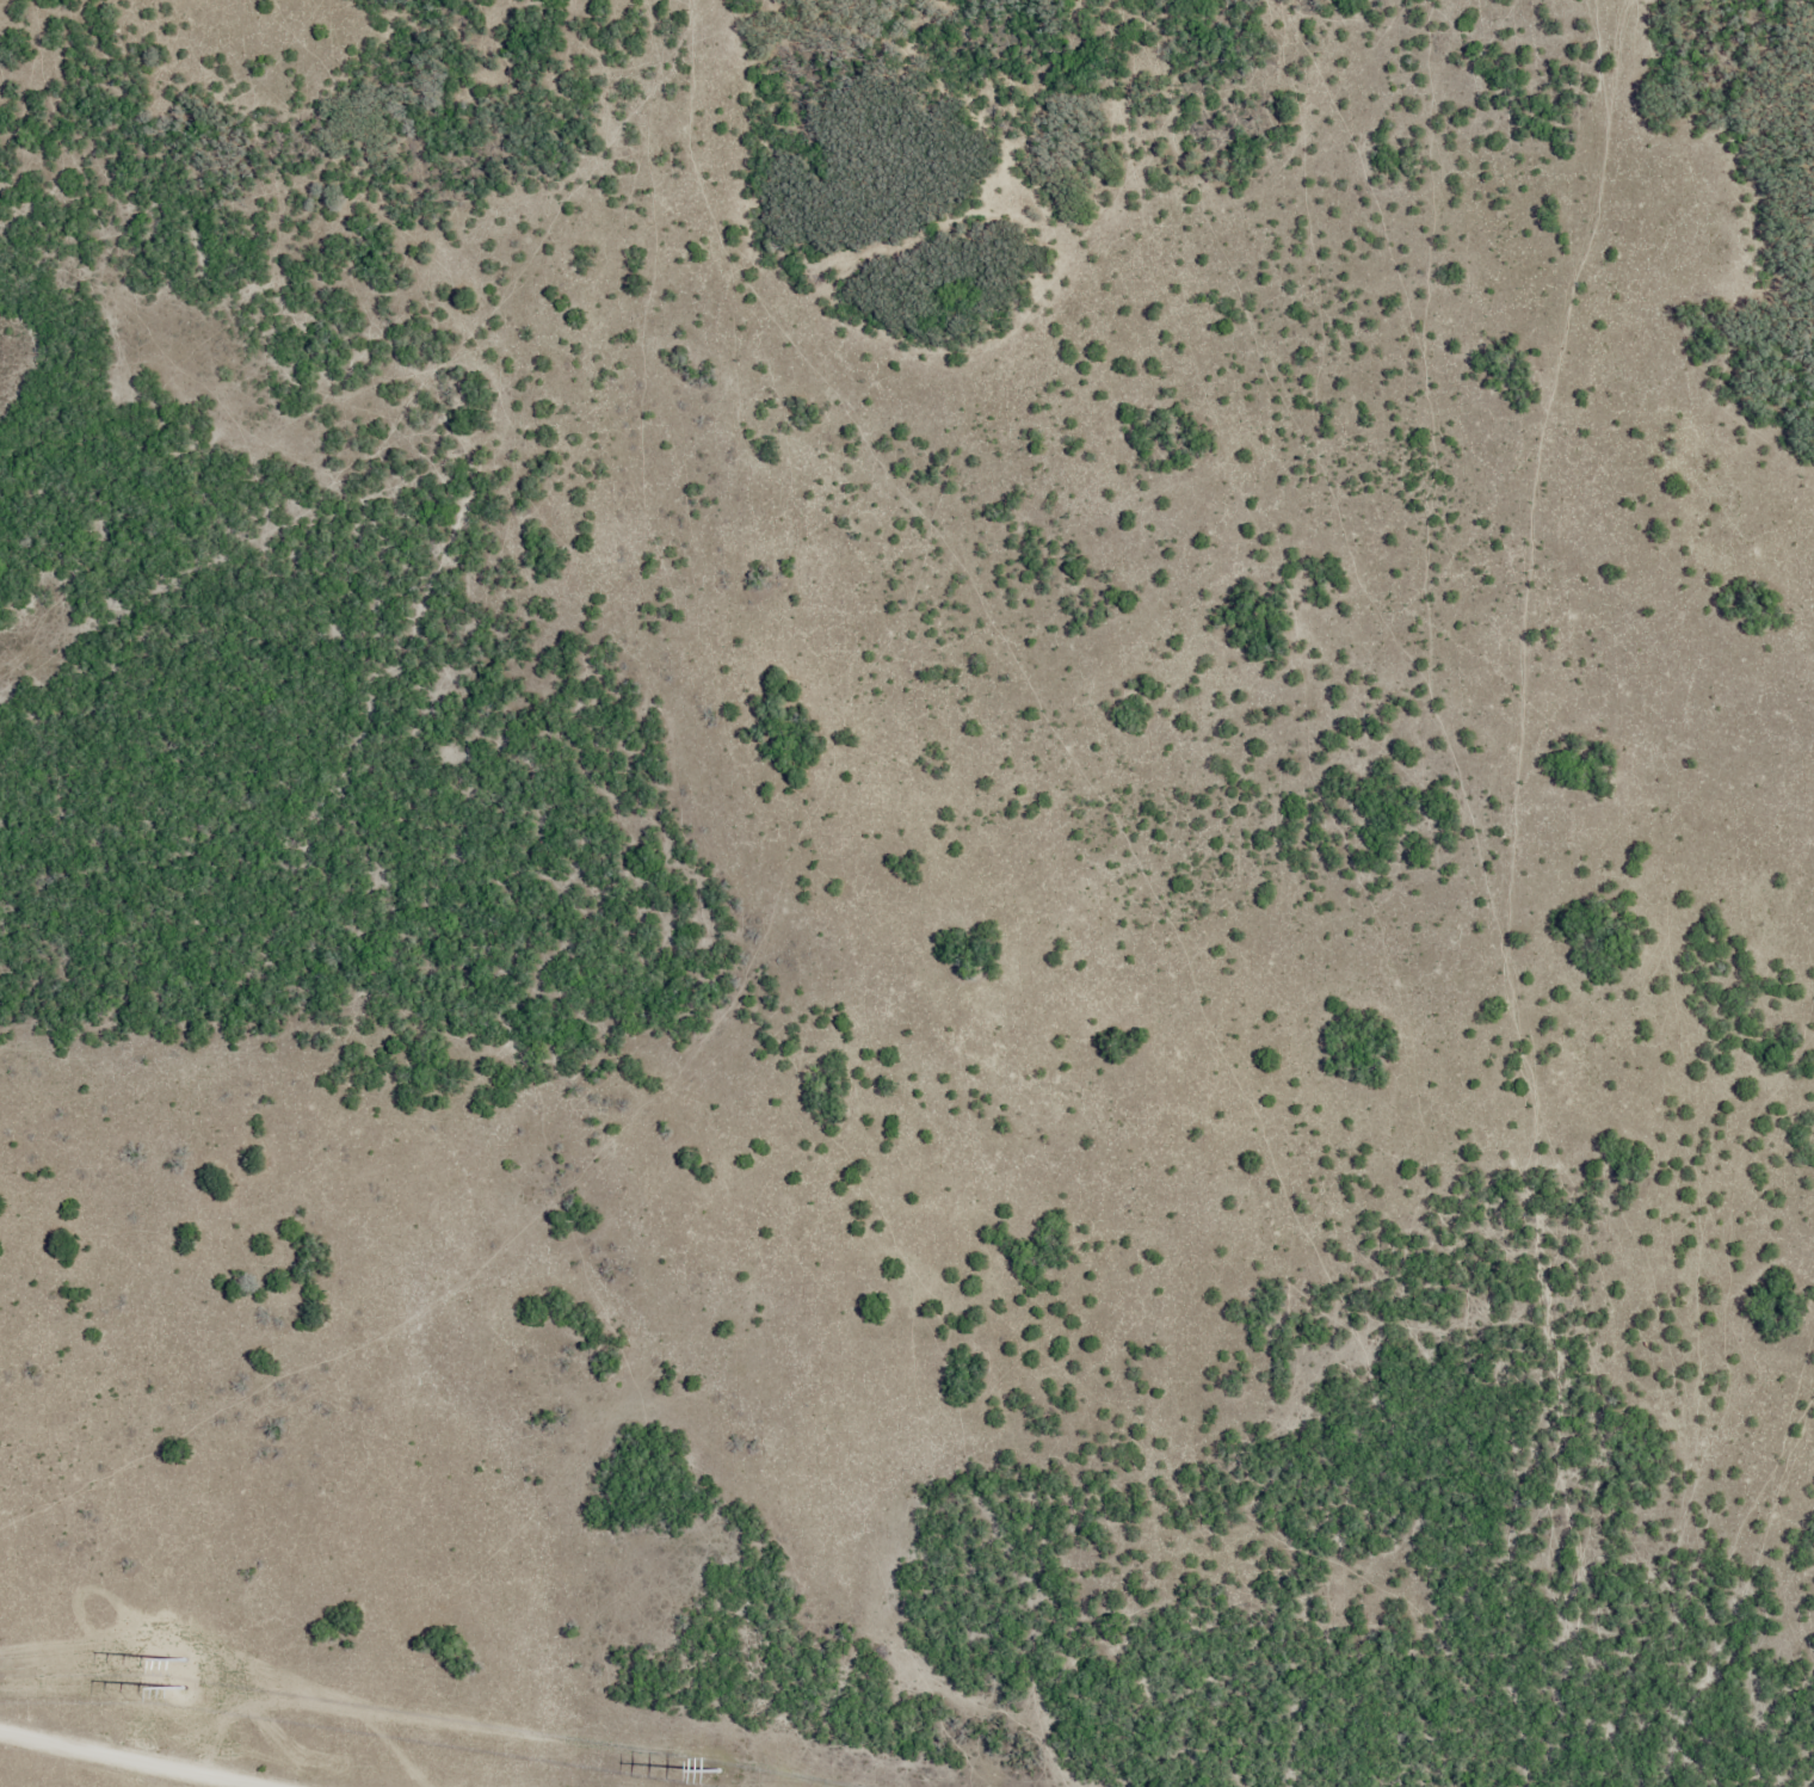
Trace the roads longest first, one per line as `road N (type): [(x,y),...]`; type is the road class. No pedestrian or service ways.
road 1 (residential): [(0,1724),(348,1786)]

